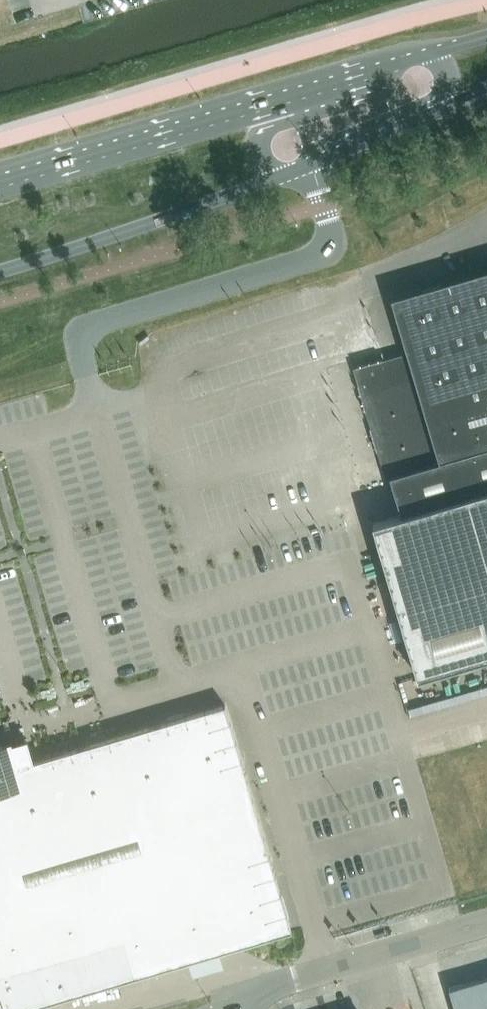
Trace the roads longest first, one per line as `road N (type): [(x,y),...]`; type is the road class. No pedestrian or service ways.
road 1 (secondary): [(326,86),(0,181)]
road 2 (secondary): [(0,271),(287,172)]
road 3 (unclassified): [(231,1008),(228,998),(486,922)]
road 4 (secondary): [(326,86),(297,120),(259,139),(264,162),(287,172)]

